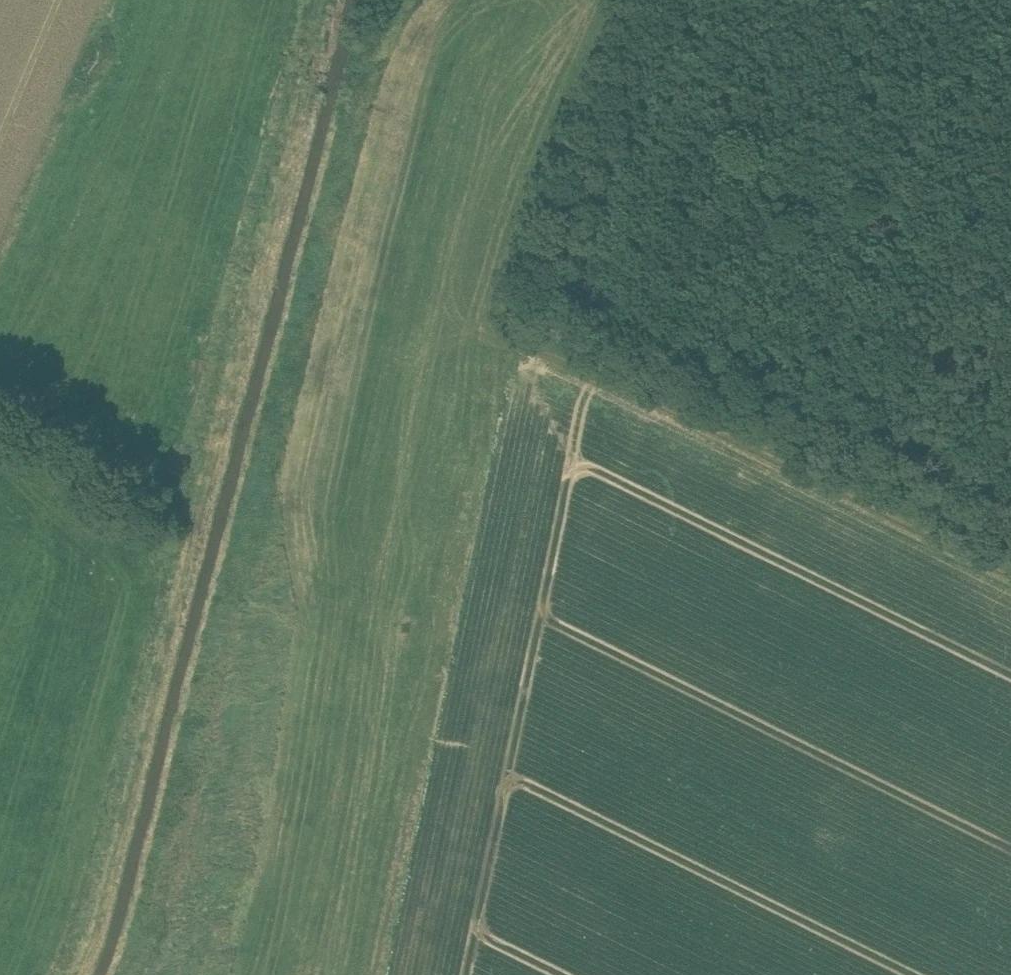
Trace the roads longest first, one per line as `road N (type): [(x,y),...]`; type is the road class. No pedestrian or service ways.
road 1 (track): [(1010,593),(528,361)]

